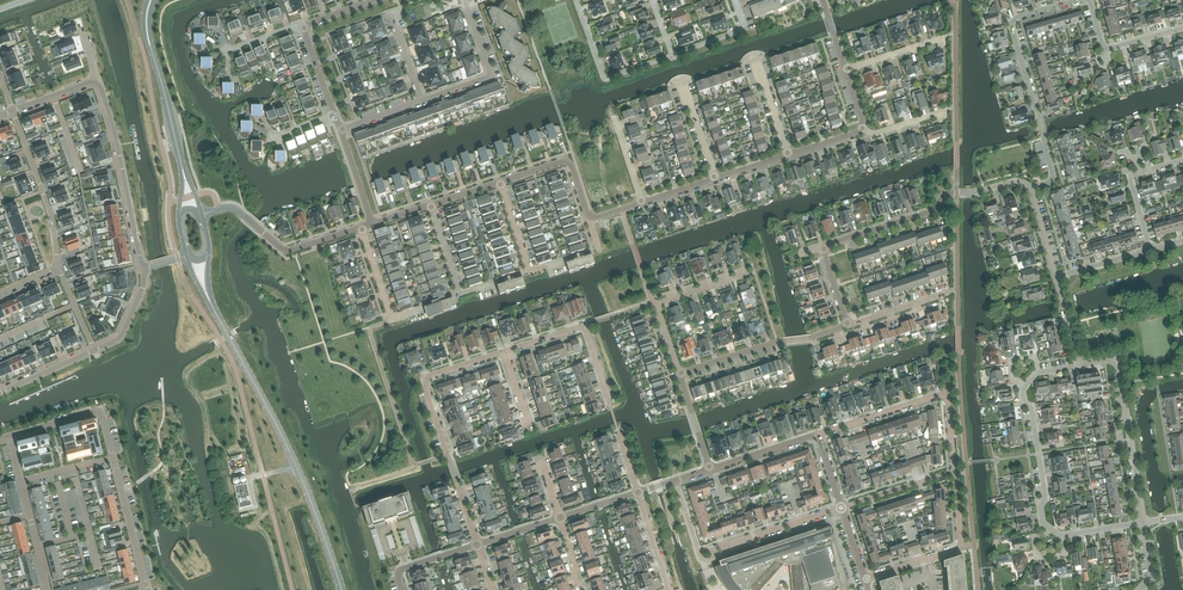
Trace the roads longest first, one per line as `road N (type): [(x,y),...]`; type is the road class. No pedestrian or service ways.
road 1 (residential): [(1142,523),(1063,536),(1043,522),(1039,453),(1022,390),(1035,373),(1084,361)]
road 2 (tertiary): [(340,585),(297,467),(215,313)]
road 3 (residential): [(142,268),(100,85),(13,111)]
road 4 (residential): [(1031,187),(1053,175),(1011,21),(1079,0)]
road 5 (residential): [(823,249),(929,212),(946,194),(1018,181),(1031,187)]
road 6 (residential): [(1084,361),(1119,368),(1142,523)]
road 7 (residential): [(818,434),(944,395),(953,452)]
road 8 (residential): [(500,182),(568,162),(591,220),(644,204)]
road 9 (residential): [(680,374),(849,325)]
road 10 (residential): [(451,460),(425,378),(507,351)]
road 11 (residential): [(680,374),(654,303),(746,274)]
road 12 (residential): [(13,111),(52,217),(58,267)]
road 13 (residential): [(507,351),(583,327),(609,404)]
road 14 (tertiary): [(151,0),(148,34),(180,156)]
road 15 (track): [(843,60),(691,110)]
road 16 (track): [(683,87),(834,36)]
road 17 (residential): [(671,56),(606,80),(576,0)]
road 18 (residential): [(423,100),(491,76),(464,0)]
road 19 (residential): [(957,508),(960,549),(865,579)]
road 20 (residential): [(10,436),(98,411),(113,457)]
road 21 (residential): [(841,509),(710,551)]
road 22 (residential): [(113,457),(148,589)]
road 23 (residential): [(1182,27),(1111,48),(1090,0)]
road 24 (residential): [(1182,161),(1130,177),(1148,245)]
road 25 (residential): [(416,313),(392,321),(361,229)]

